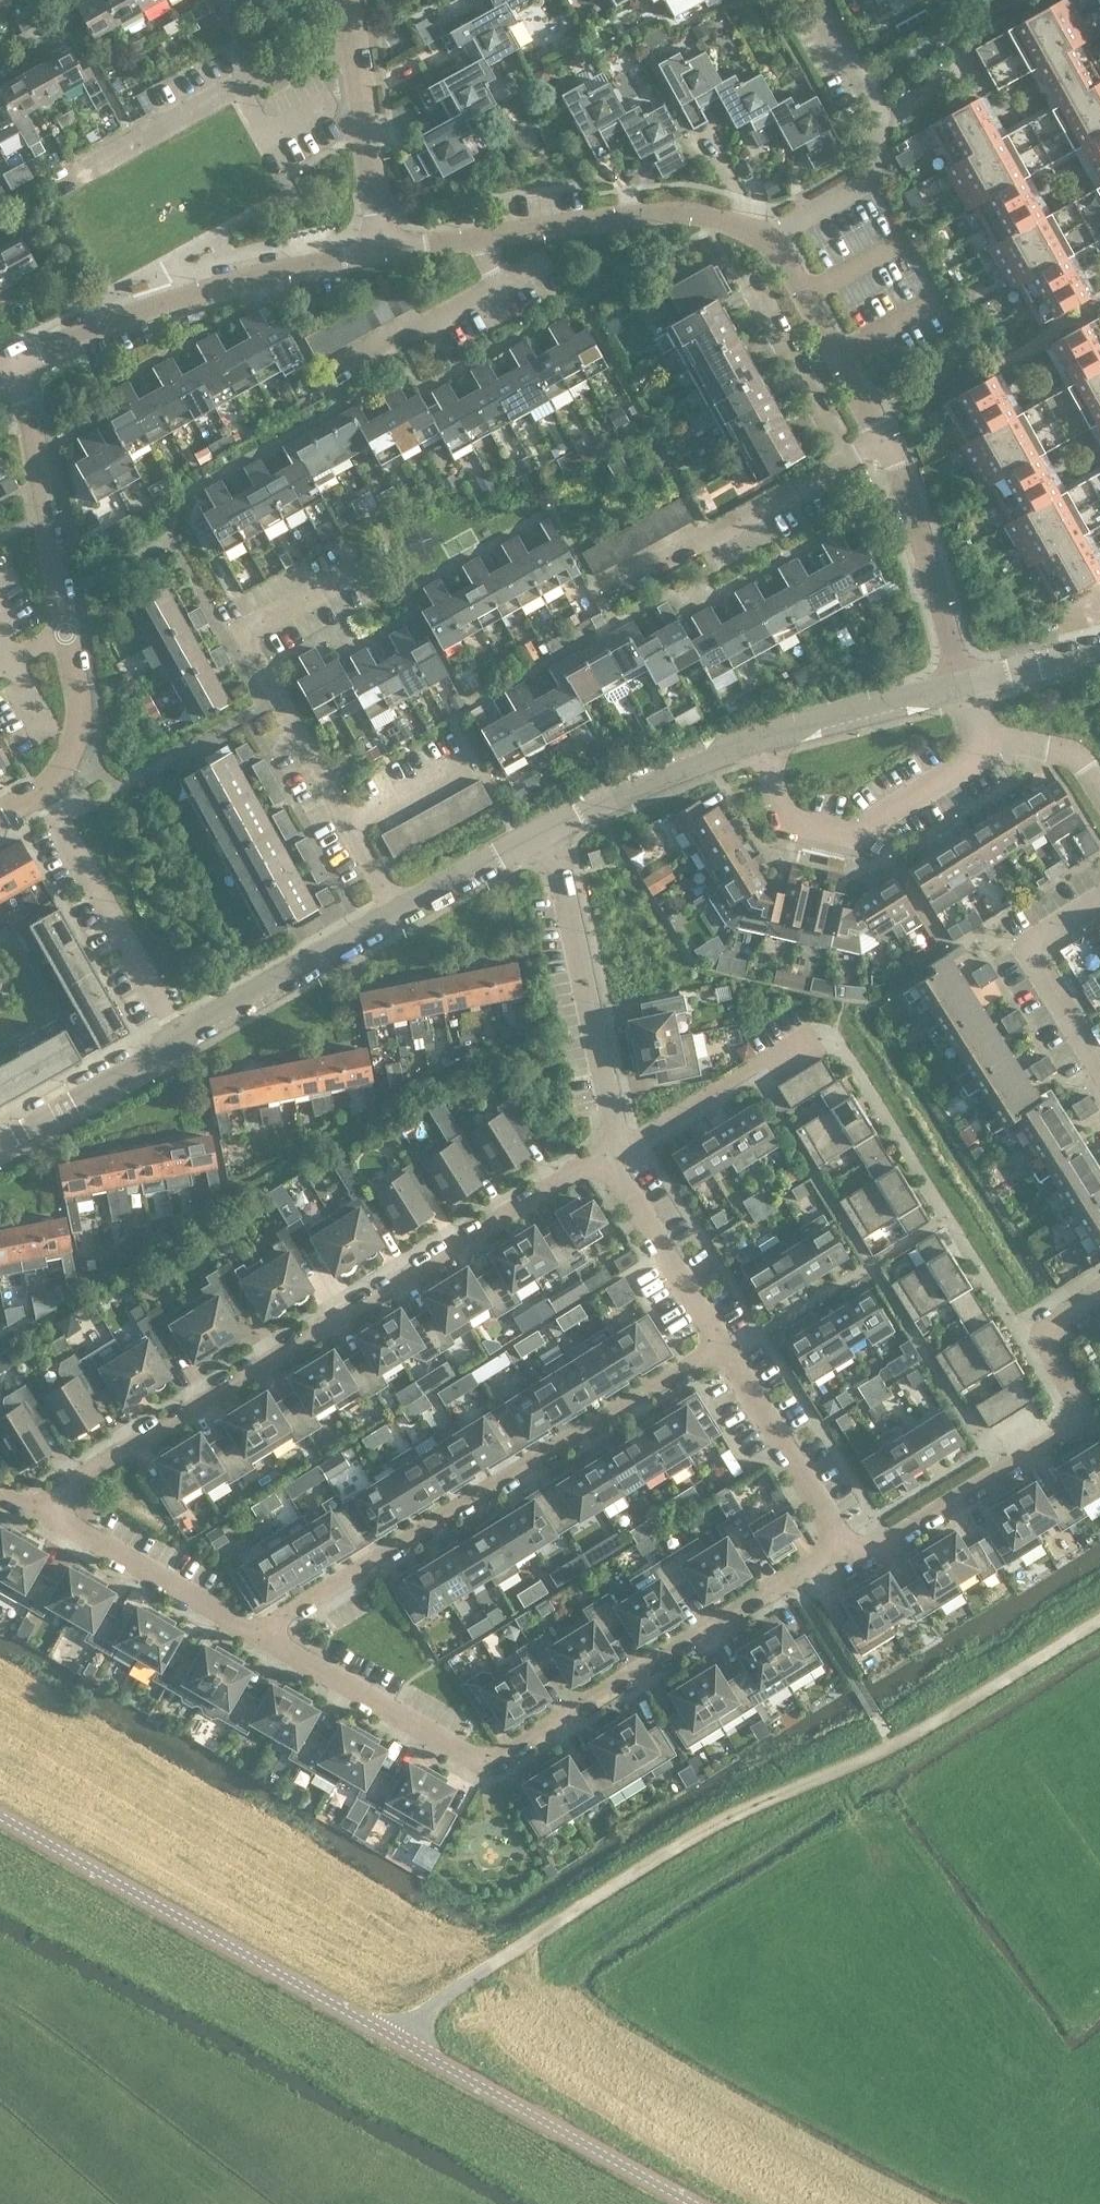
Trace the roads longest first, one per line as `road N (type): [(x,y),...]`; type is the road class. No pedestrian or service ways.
road 1 (track): [(472,1977),(716,1825),(870,1758),(1099,1621)]
road 2 (residential): [(33,1509),(608,1162)]
road 3 (residential): [(257,1637),(723,1348)]
road 4 (tertiary): [(0,1143),(397,915)]
road 5 (tertiary): [(388,2035),(0,1815)]
road 6 (residential): [(851,1546),(877,1551),(1069,1435),(1081,1413),(1077,1395),(1039,1335),(1099,1298)]
road 7 (residential): [(485,1770),(851,1546)]
road 8 (residential): [(385,255),(160,307),(24,367)]
road 9 (residential): [(347,827),(242,638),(359,572)]
road 10 (tertiary): [(692,2203),(388,2035)]
road 11 (residential): [(622,1153),(548,830)]
road 12 (residential): [(979,729),(977,765),(860,836),(804,826),(788,814),(763,743)]
road 13 (residential): [(773,241),(878,181),(879,115),(834,30),(807,0)]
road 14 (residential): [(607,595),(880,440)]
road 15 (residential): [(773,241),(679,215),(588,219),(482,240)]
road 16 (residential): [(110,162),(359,30)]
road 17 (residential): [(65,634),(24,367)]
road 18 (residential): [(485,1770),(257,1637)]
road 19 (residential): [(963,686),(924,542),(880,440)]
road 20 (residential): [(257,1637),(33,1509)]
road 21 (residential): [(851,1546),(723,1348)]
road 22 (tertiary): [(548,830),(657,779),(763,743)]
road 23 (residential): [(0,817),(57,785),(91,738),(86,686),(65,634)]
road 24 (residential): [(385,255),(359,30)]
road 25 (residential): [(880,440),(773,241)]
road 26 (residential): [(723,1348),(608,1162)]
road 27 (residential): [(622,1153),(808,1044)]
road 28 (residential): [(1099,1070),(1037,959),(1044,942),(1099,906)]
road 29 (tertiary): [(763,743),(963,686)]
road 30 (residential): [(507,291),(329,376)]
road 31 (tertiary): [(397,915),(548,830)]
road 32 (residential): [(347,827),(471,756)]
road 33 (tertiary): [(963,686),(1099,652)]
road 34 (residential): [(1099,789),(1074,764),(979,729)]

